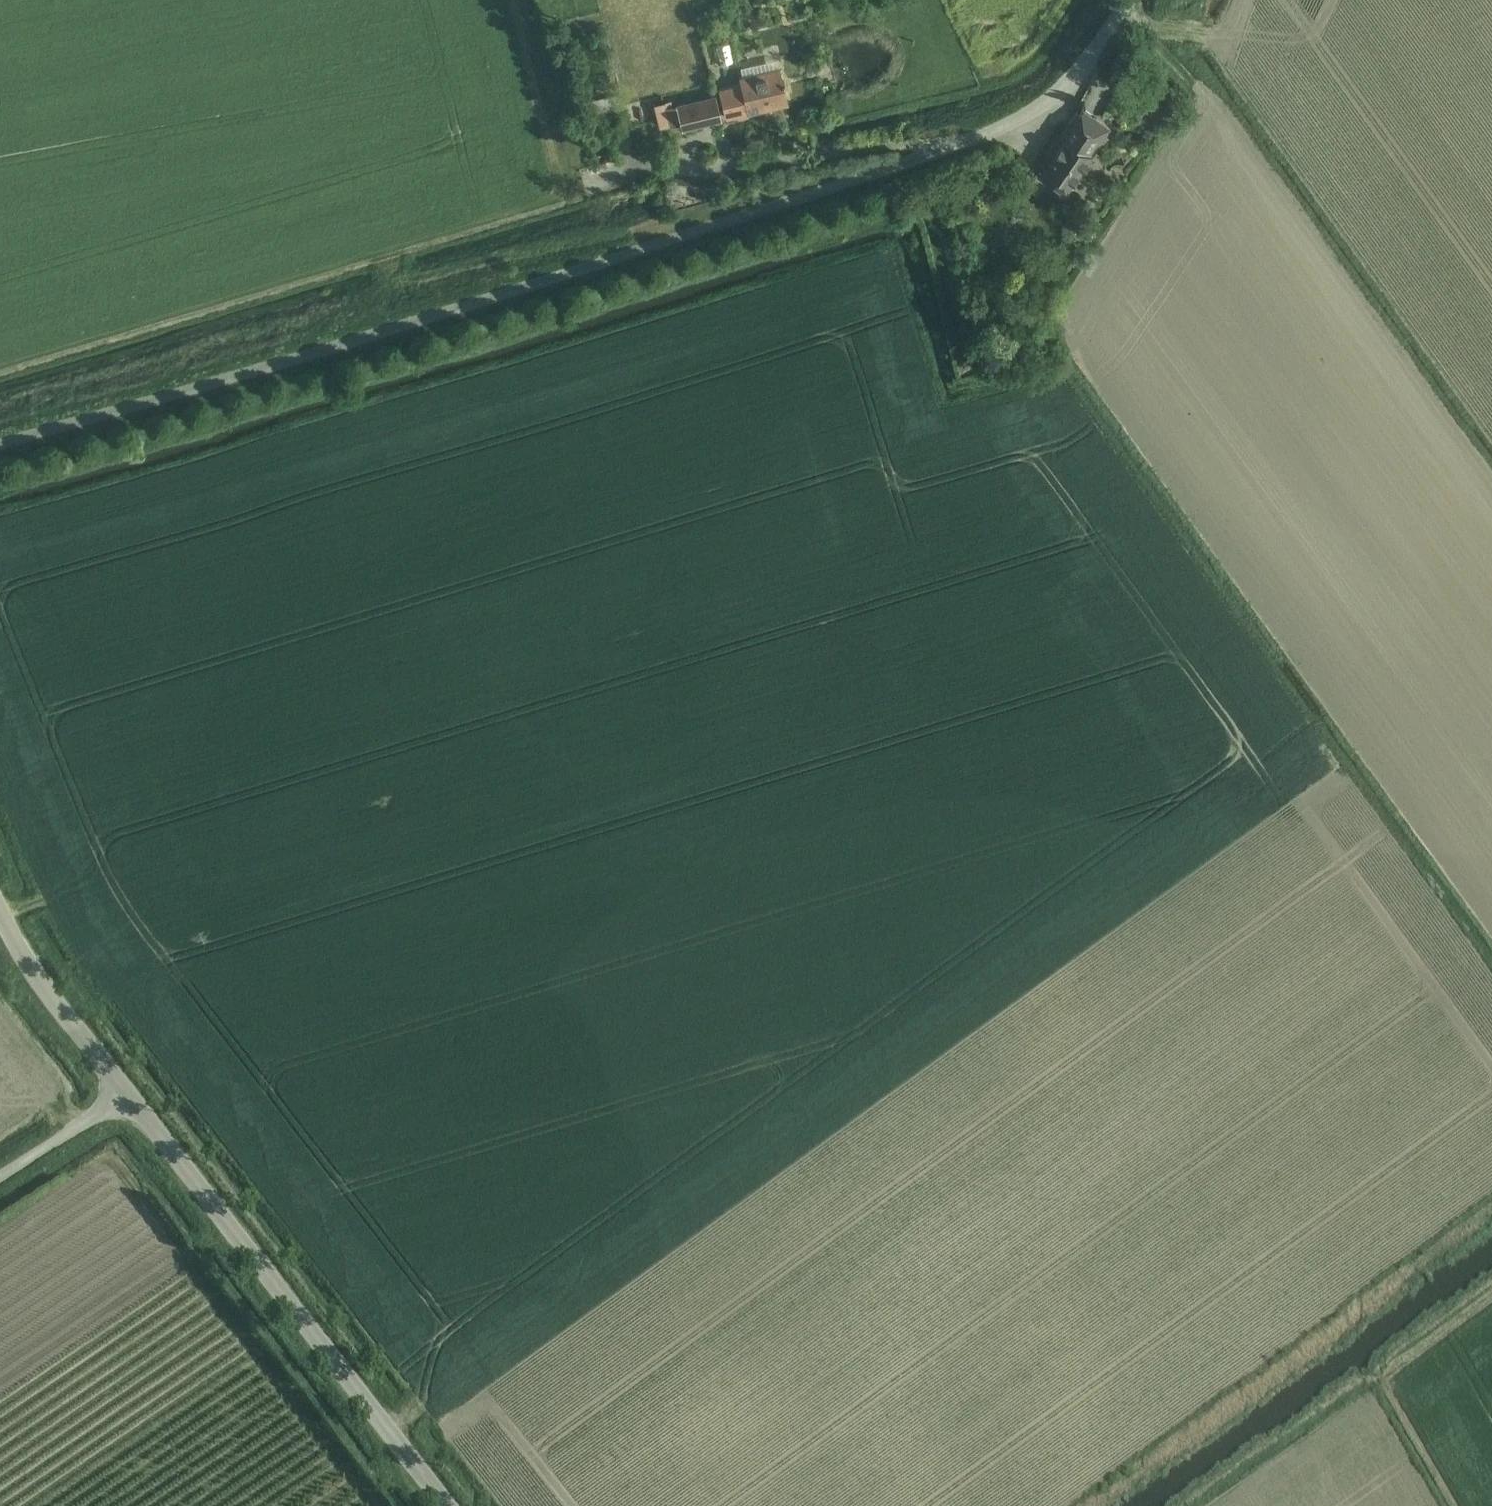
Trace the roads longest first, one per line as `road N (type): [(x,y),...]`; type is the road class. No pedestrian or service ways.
road 1 (unclassified): [(0,444),(591,268),(1002,131),(1070,94),(1132,0)]
road 2 (tertiary): [(441,1505),(124,1099)]
road 3 (tertiary): [(124,1099),(0,925)]
road 4 (unclassified): [(0,1177),(124,1099)]

